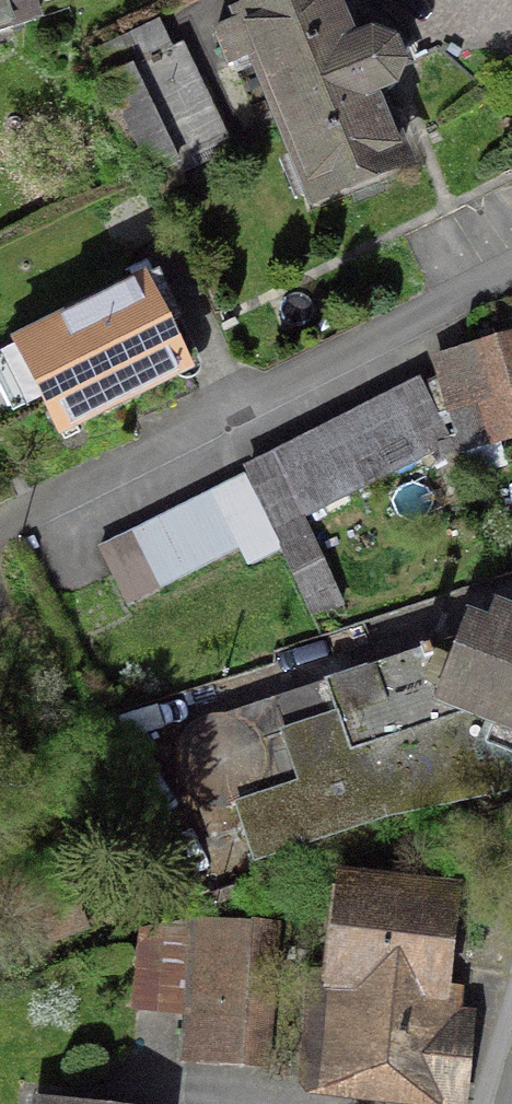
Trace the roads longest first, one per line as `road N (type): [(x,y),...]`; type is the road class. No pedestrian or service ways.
road 1 (residential): [(0,527),(511,273)]

